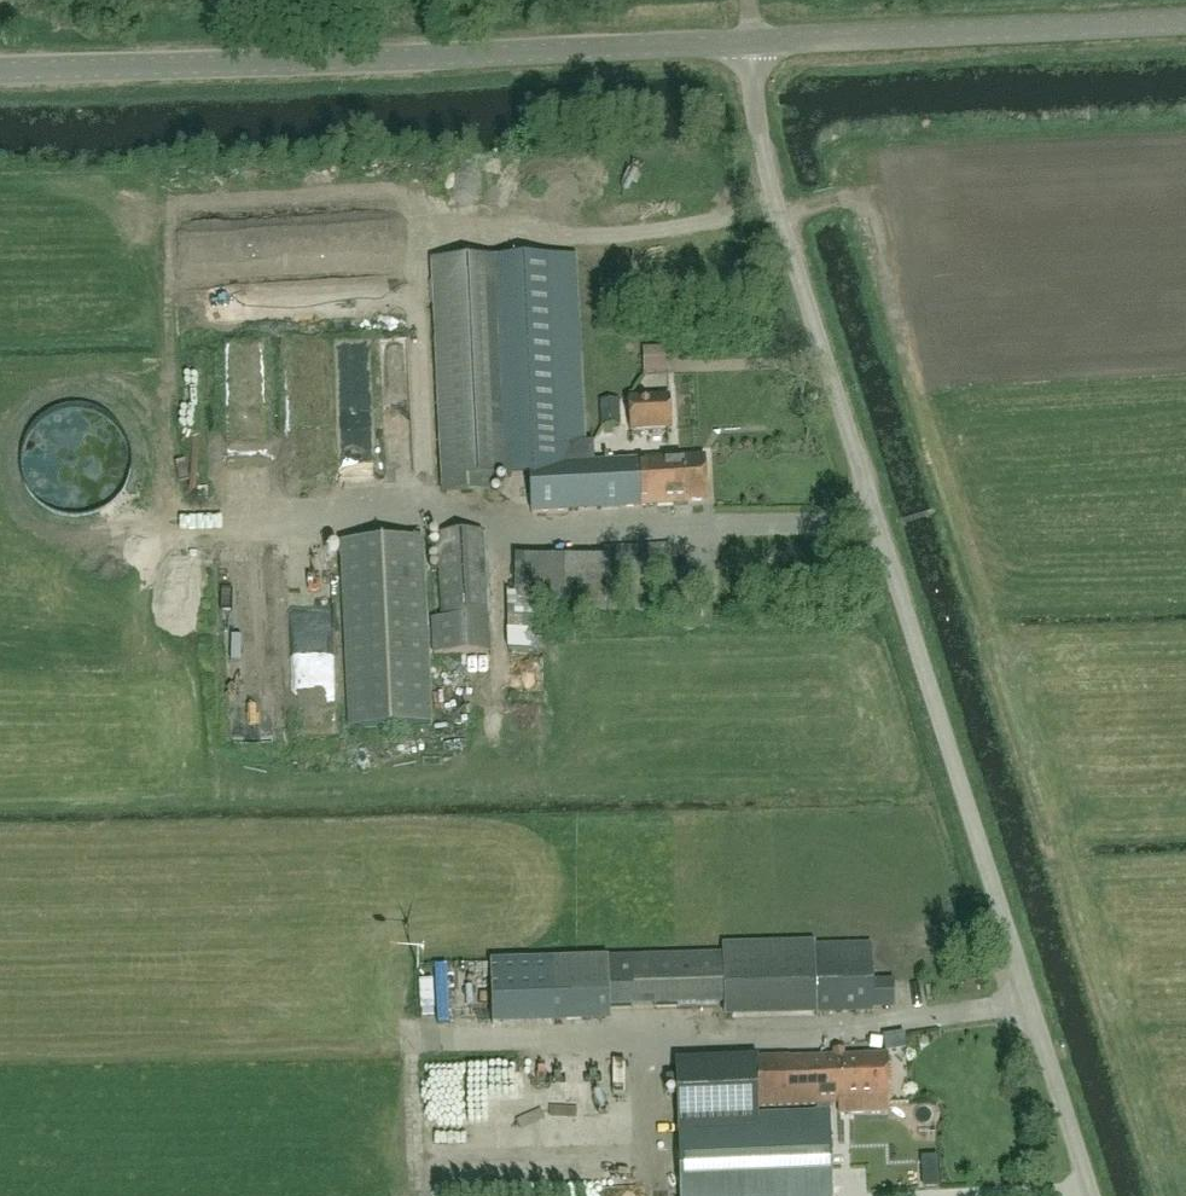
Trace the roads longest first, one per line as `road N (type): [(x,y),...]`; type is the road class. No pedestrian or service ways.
road 1 (unclassified): [(1092,1195),(768,176),(752,44)]
road 2 (unclassified): [(0,70),(752,44)]
road 3 (unclassified): [(752,44),(1185,20)]

